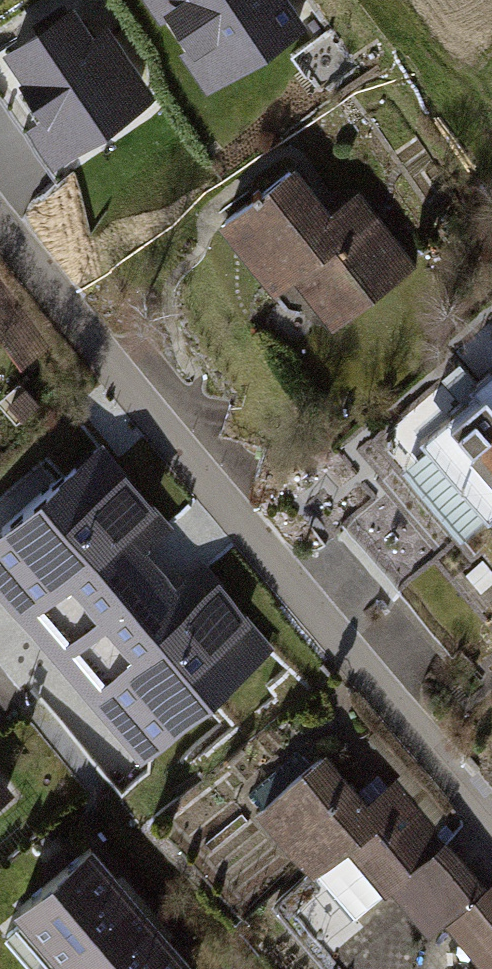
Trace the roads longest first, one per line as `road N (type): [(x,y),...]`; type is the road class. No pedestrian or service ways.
road 1 (residential): [(491,824),(0,217)]

